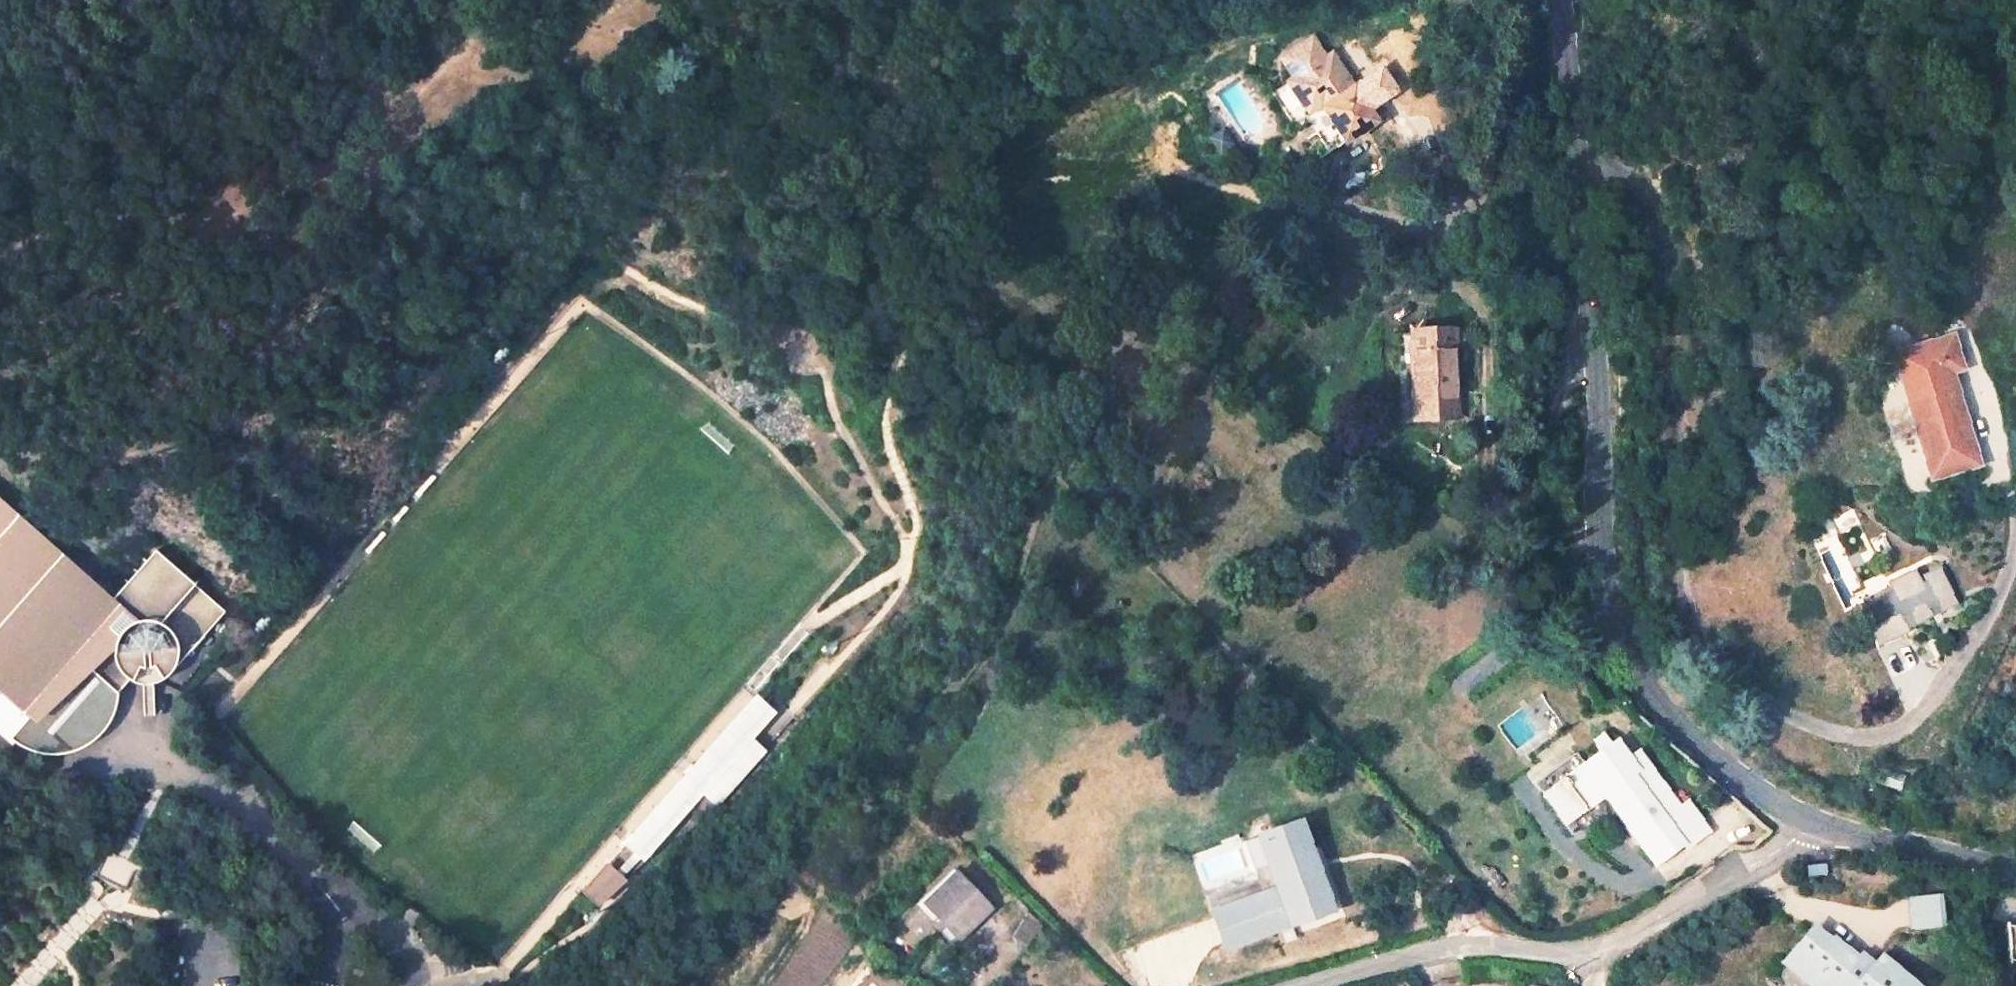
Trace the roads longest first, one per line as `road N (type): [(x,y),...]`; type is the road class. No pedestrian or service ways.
road 1 (tertiary): [(1559,0),(1590,277),(1605,564),(1617,619),(1646,676),(1689,728),(1824,816)]
road 2 (residential): [(1590,959),(1824,816)]
road 3 (residential): [(1590,959),(1479,952),(1412,960),(1327,985)]
road 4 (tertiary): [(1824,816),(2015,869)]

